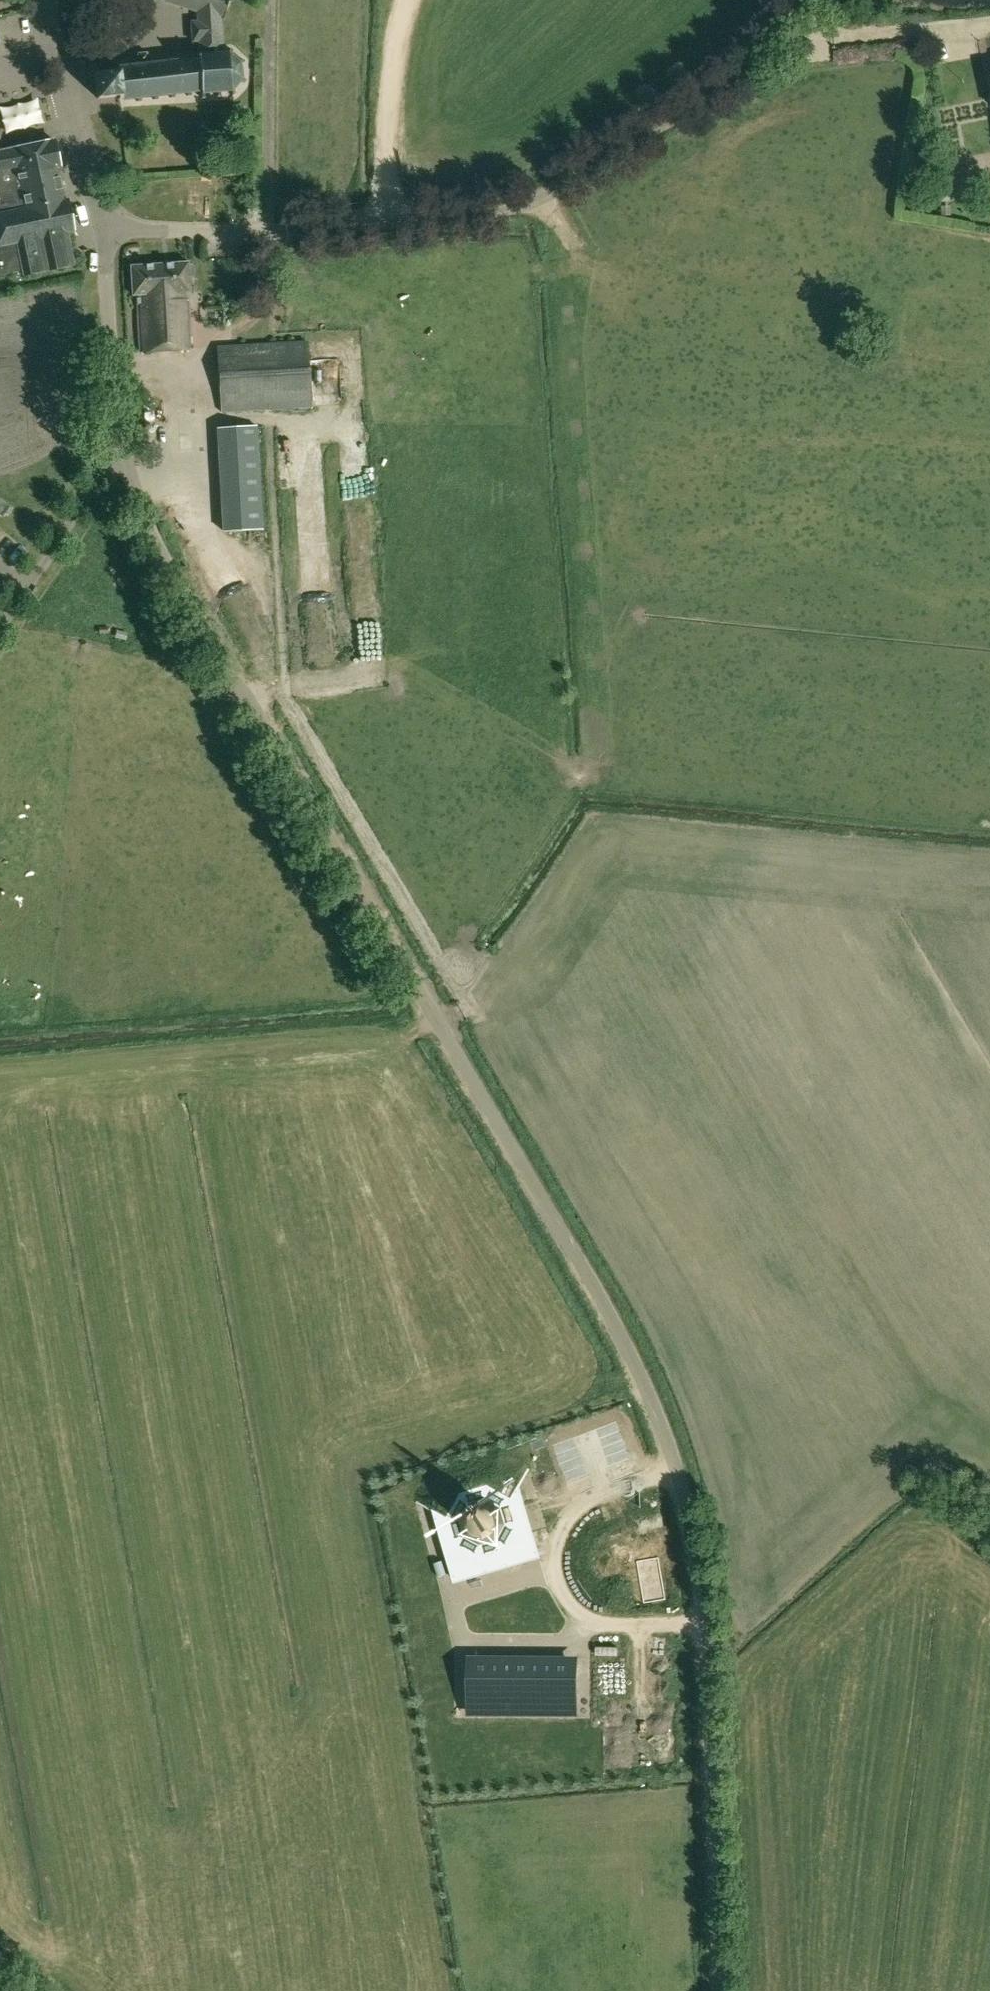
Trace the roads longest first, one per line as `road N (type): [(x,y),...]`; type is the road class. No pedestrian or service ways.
road 1 (unclassified): [(721,1990),(702,1585),(689,1514),(651,1394),(150,528),(121,445)]
road 2 (unclassified): [(102,231),(387,224),(533,201),(747,69),(808,0)]
road 3 (unclassified): [(102,231),(41,0)]
road 4 (unknown): [(387,224),(391,79),(416,0)]
road 5 (unclassified): [(121,445),(102,231)]
road 6 (residential): [(121,445),(28,587)]

